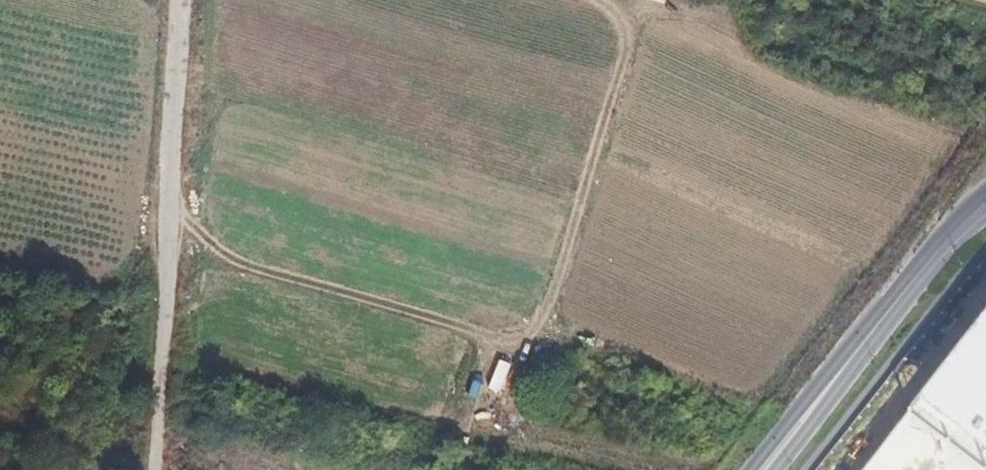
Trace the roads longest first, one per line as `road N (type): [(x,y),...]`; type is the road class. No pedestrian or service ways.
road 1 (residential): [(183,0),(158,469)]
road 2 (secondary): [(985,203),(959,225),(763,469)]

